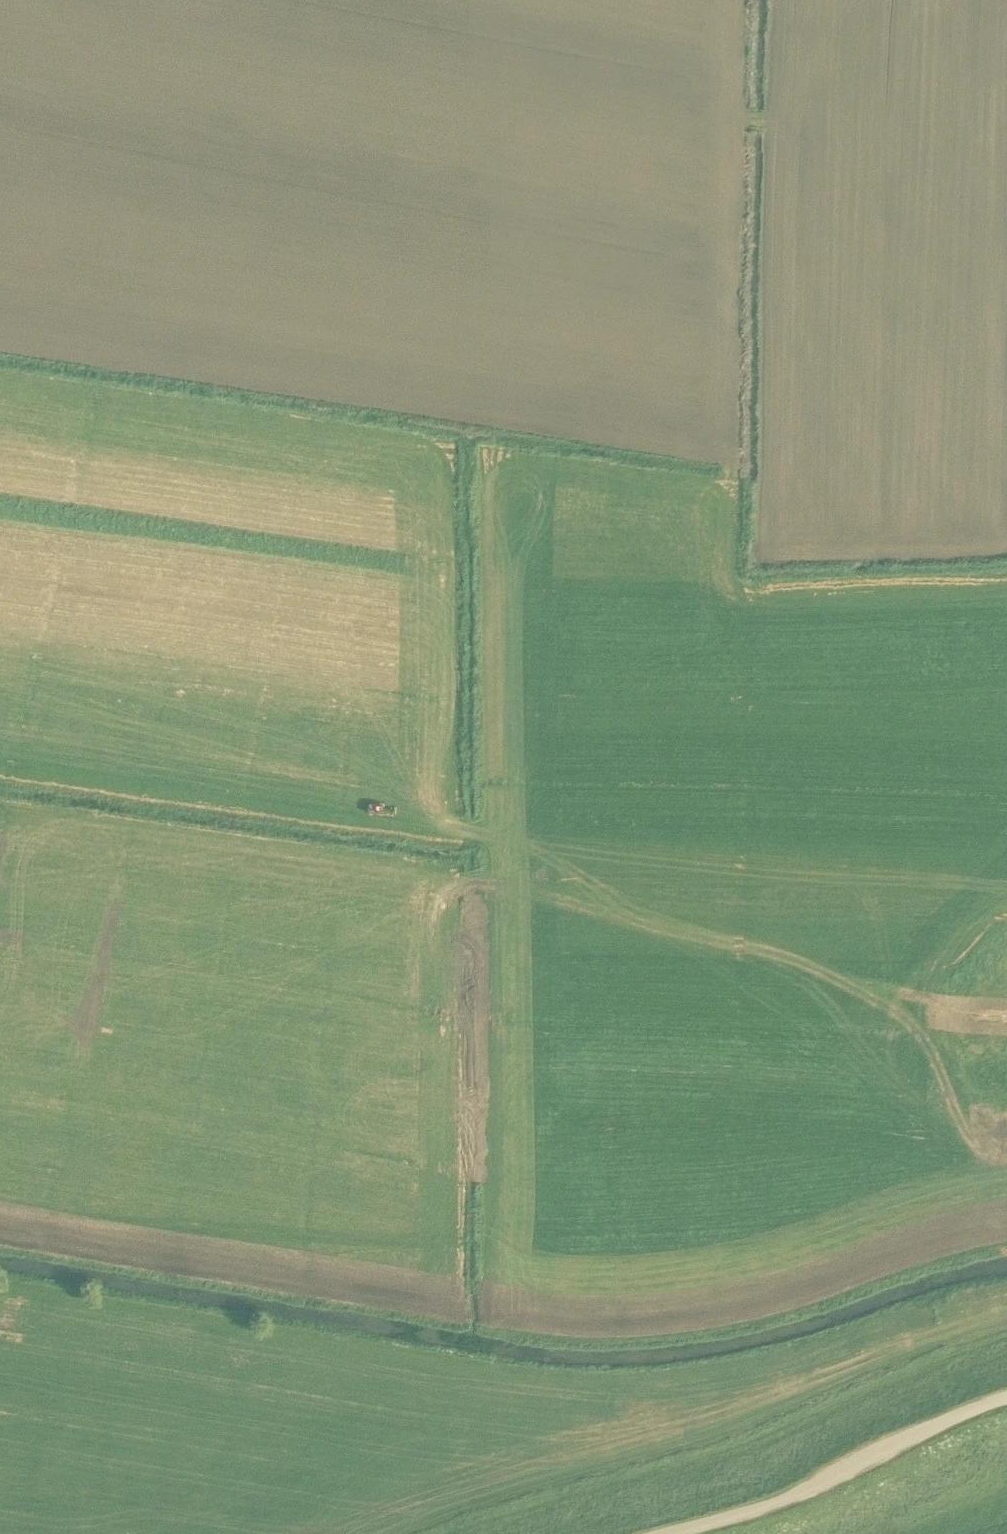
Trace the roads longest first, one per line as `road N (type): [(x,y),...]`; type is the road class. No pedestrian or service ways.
road 1 (unclassified): [(676,1533),(824,1488),(1006,1401)]

